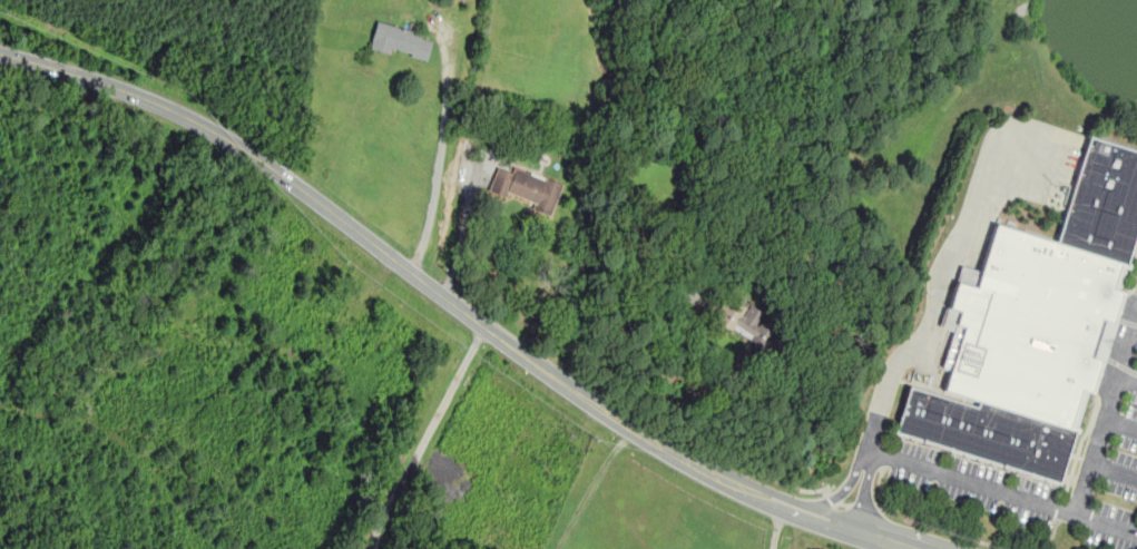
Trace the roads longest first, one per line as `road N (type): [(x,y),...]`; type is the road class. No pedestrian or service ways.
road 1 (secondary): [(0,54),(200,125),(302,189),(581,400),(694,469),(908,548)]

